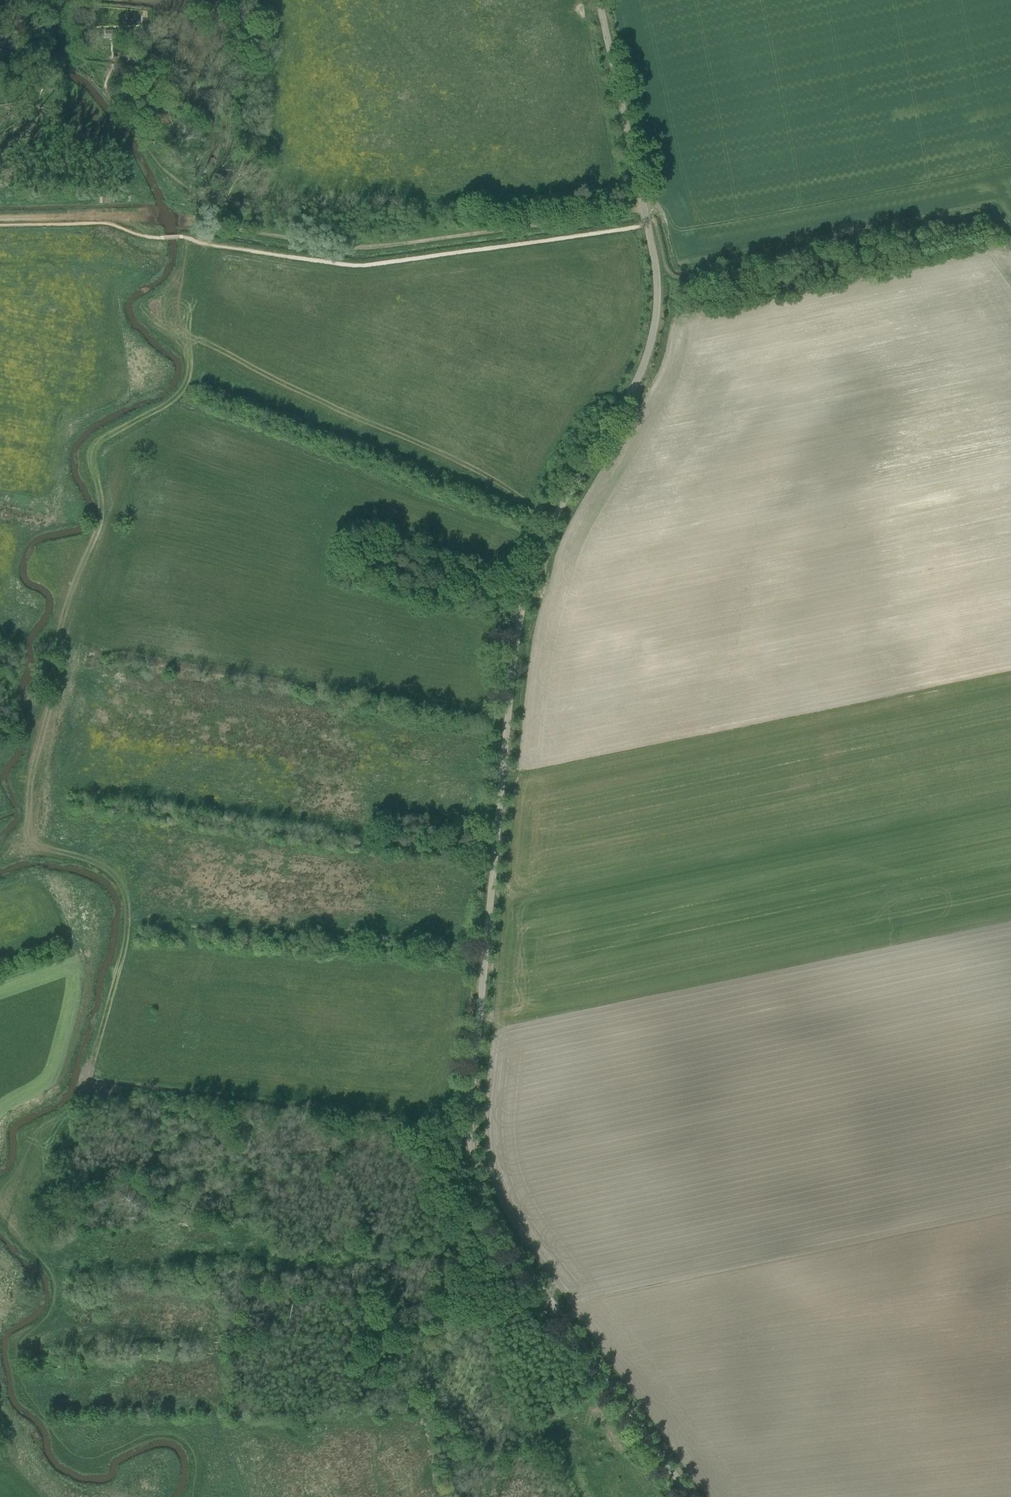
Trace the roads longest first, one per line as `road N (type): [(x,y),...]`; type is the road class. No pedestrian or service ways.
road 1 (unclassified): [(697,1496),(494,1213),(476,1153),(476,1080),(529,583),(561,499),(649,346),(656,317),(655,239),(606,0)]
road 2 (track): [(647,204),(368,247),(184,219),(0,218)]

